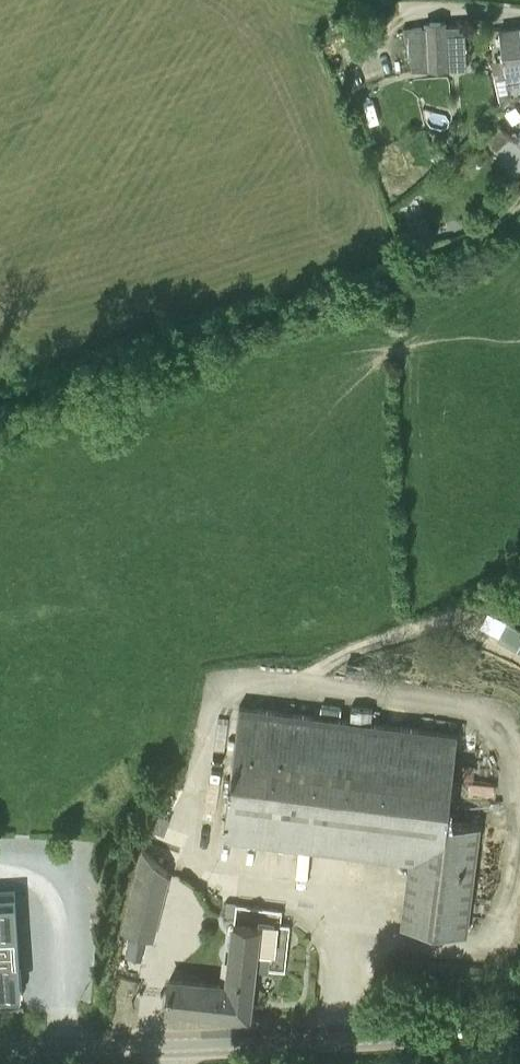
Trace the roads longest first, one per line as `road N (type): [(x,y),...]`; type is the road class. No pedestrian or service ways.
road 1 (tertiary): [(0,1048),(340,1039),(519,1025)]

